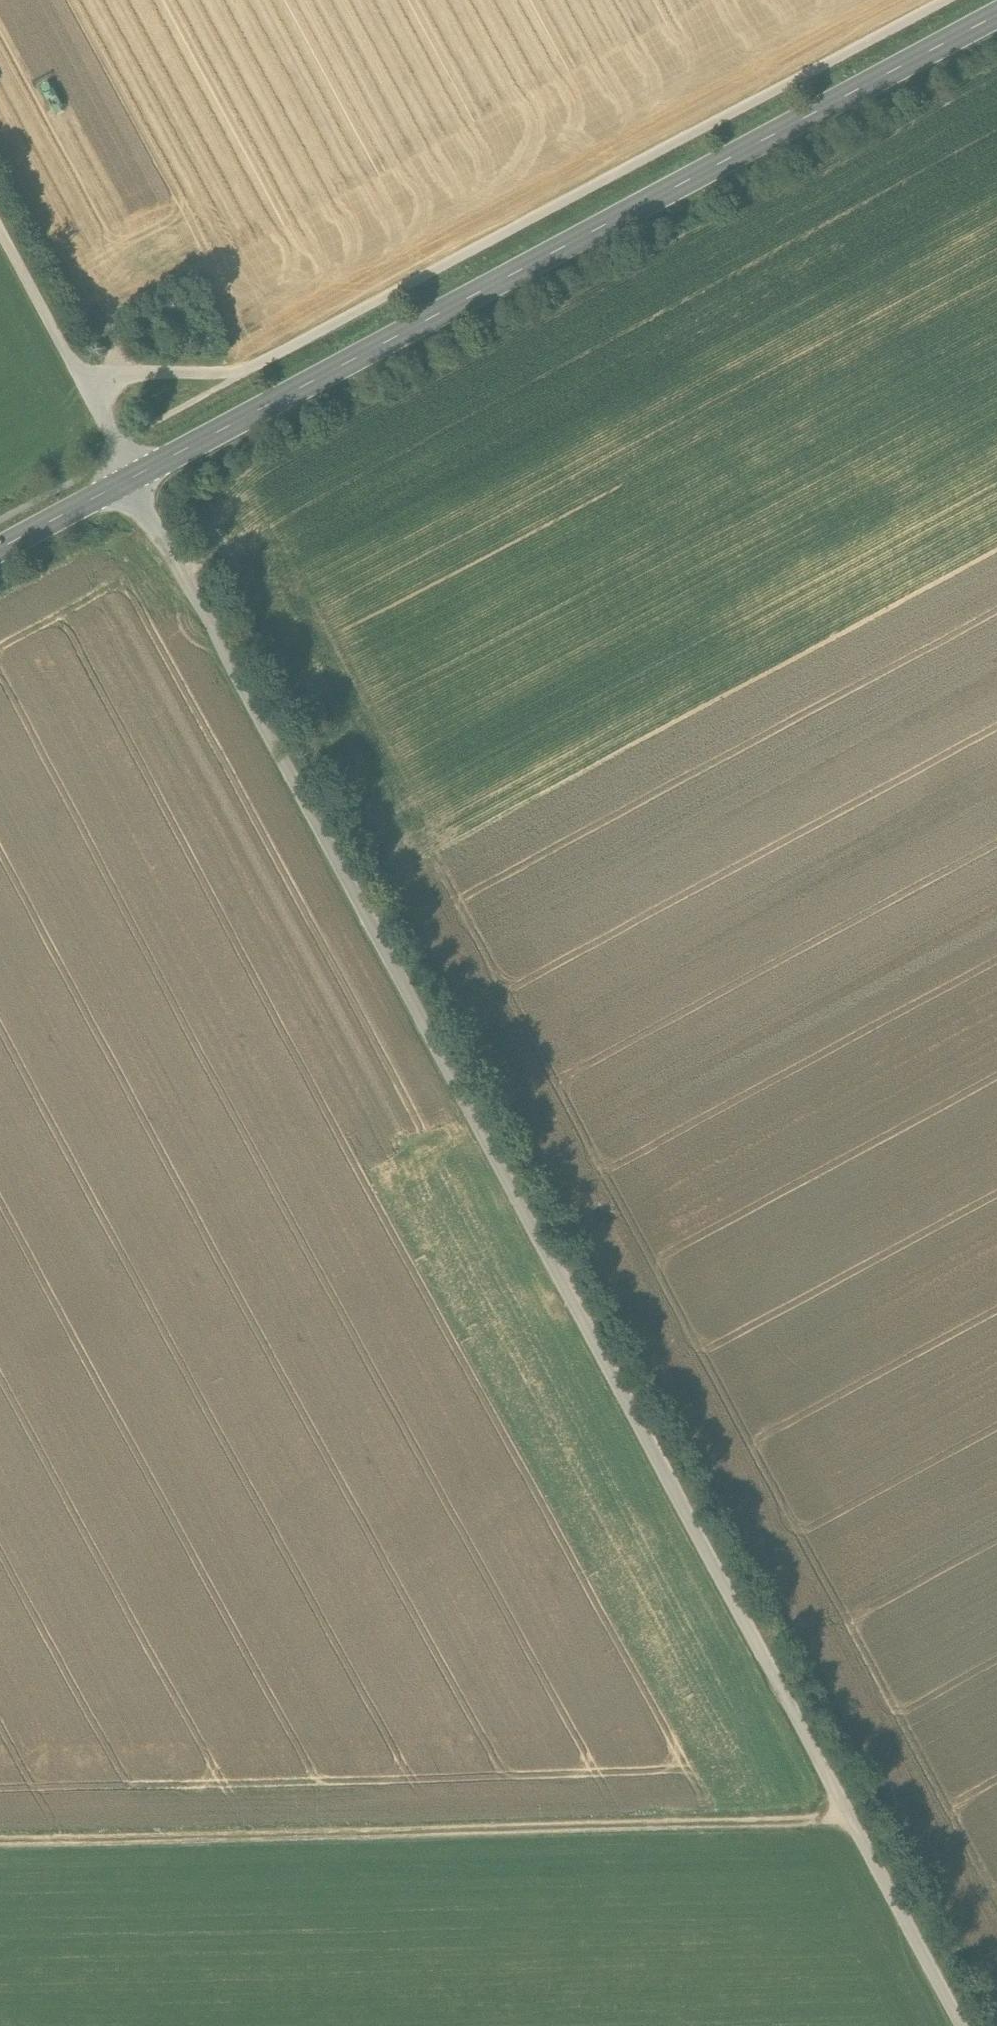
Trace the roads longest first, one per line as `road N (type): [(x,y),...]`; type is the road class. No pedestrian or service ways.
road 1 (secondary): [(0,547),(996,15)]
road 2 (track): [(932,0),(244,375),(143,373),(85,390),(131,478)]
road 3 (track): [(0,1835),(849,1815)]
road 4 (track): [(85,390),(0,232)]

